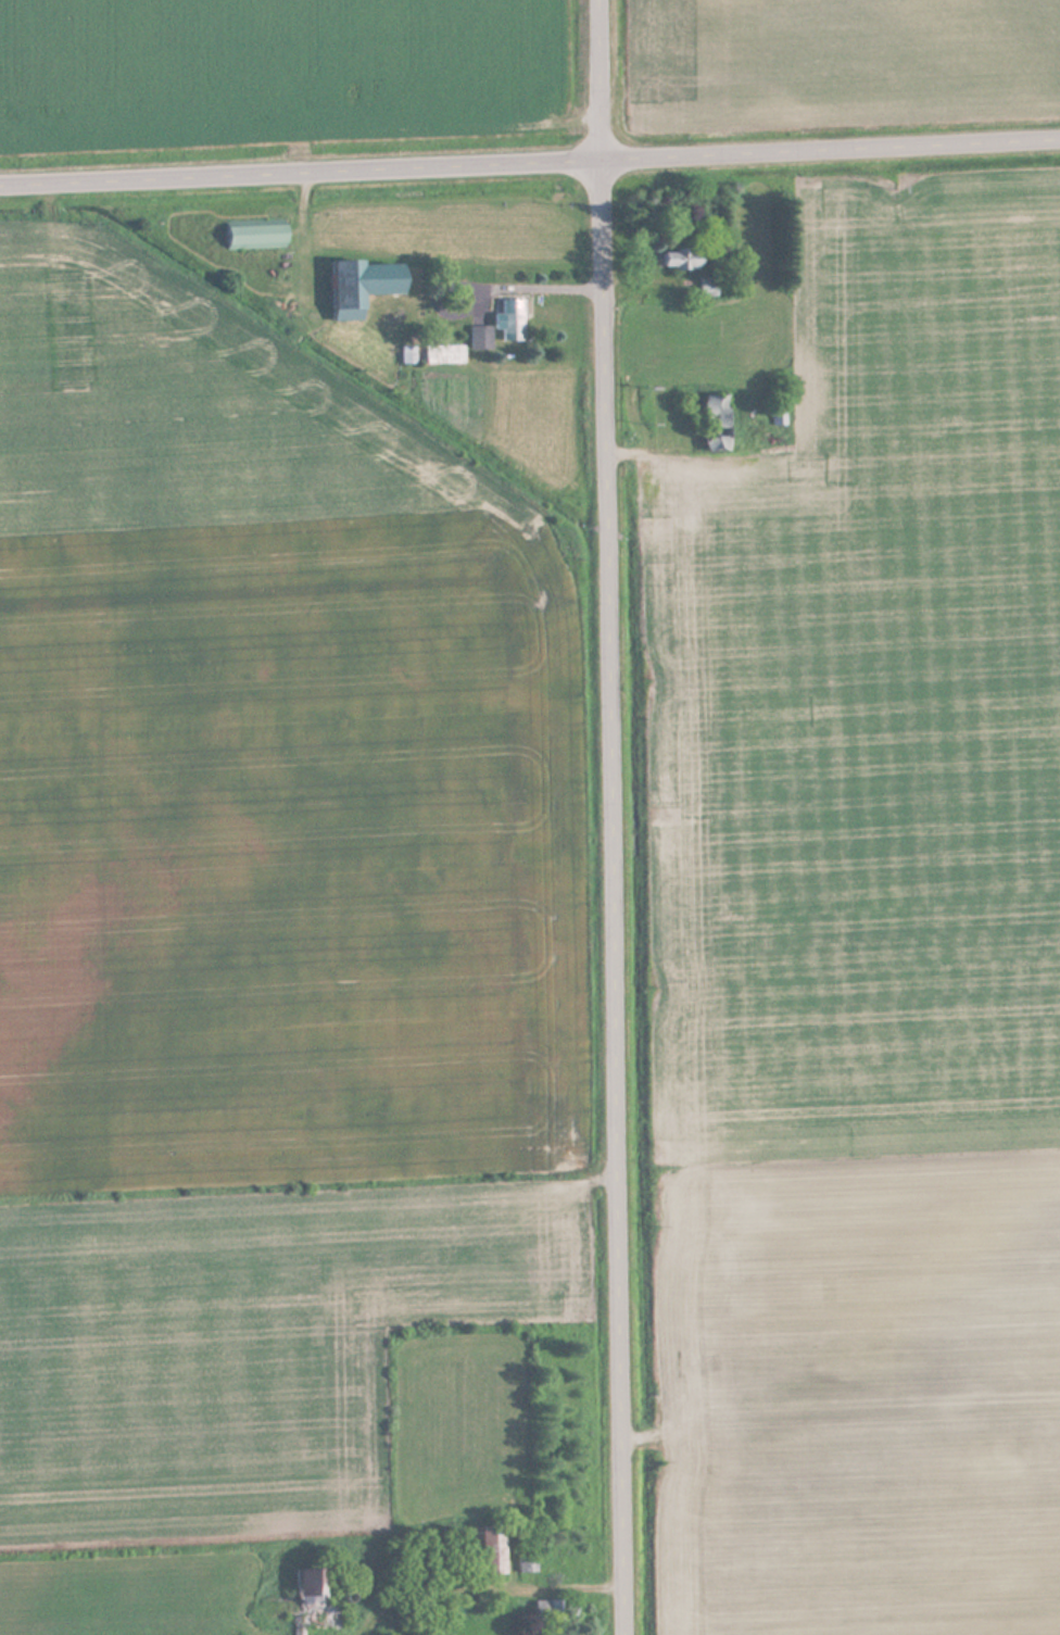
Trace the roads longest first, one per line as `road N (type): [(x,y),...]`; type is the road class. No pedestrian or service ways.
road 1 (residential): [(626,1634),(601,0)]
road 2 (residential): [(0,183),(1059,137)]

